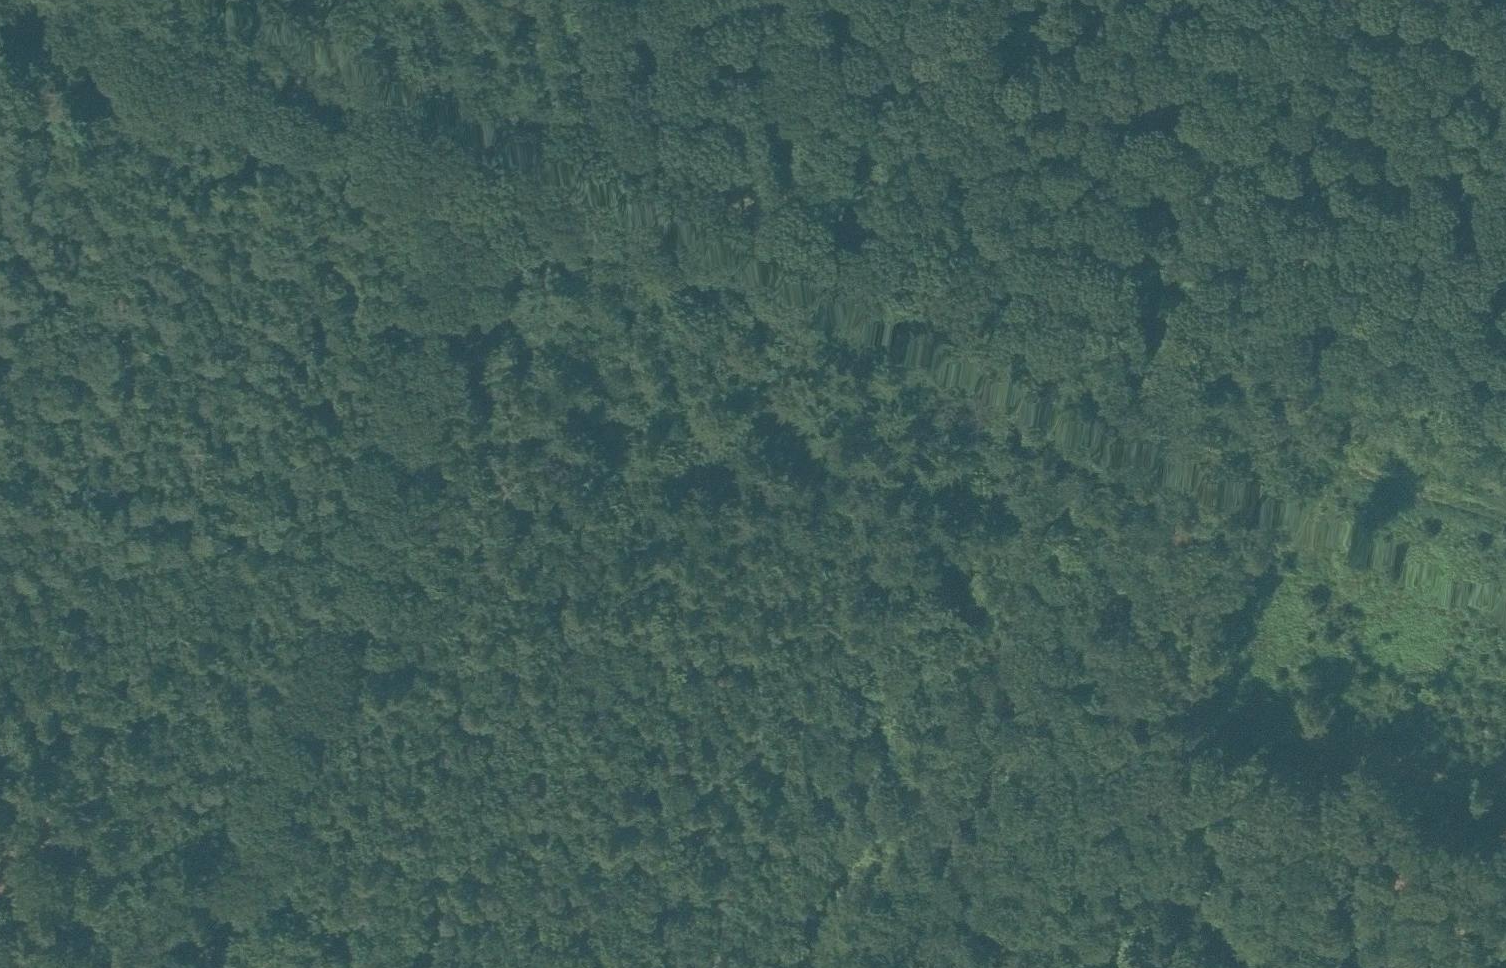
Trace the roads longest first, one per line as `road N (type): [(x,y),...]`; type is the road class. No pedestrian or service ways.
road 1 (track): [(146,0),(1505,400)]
road 2 (track): [(183,967),(567,0)]

